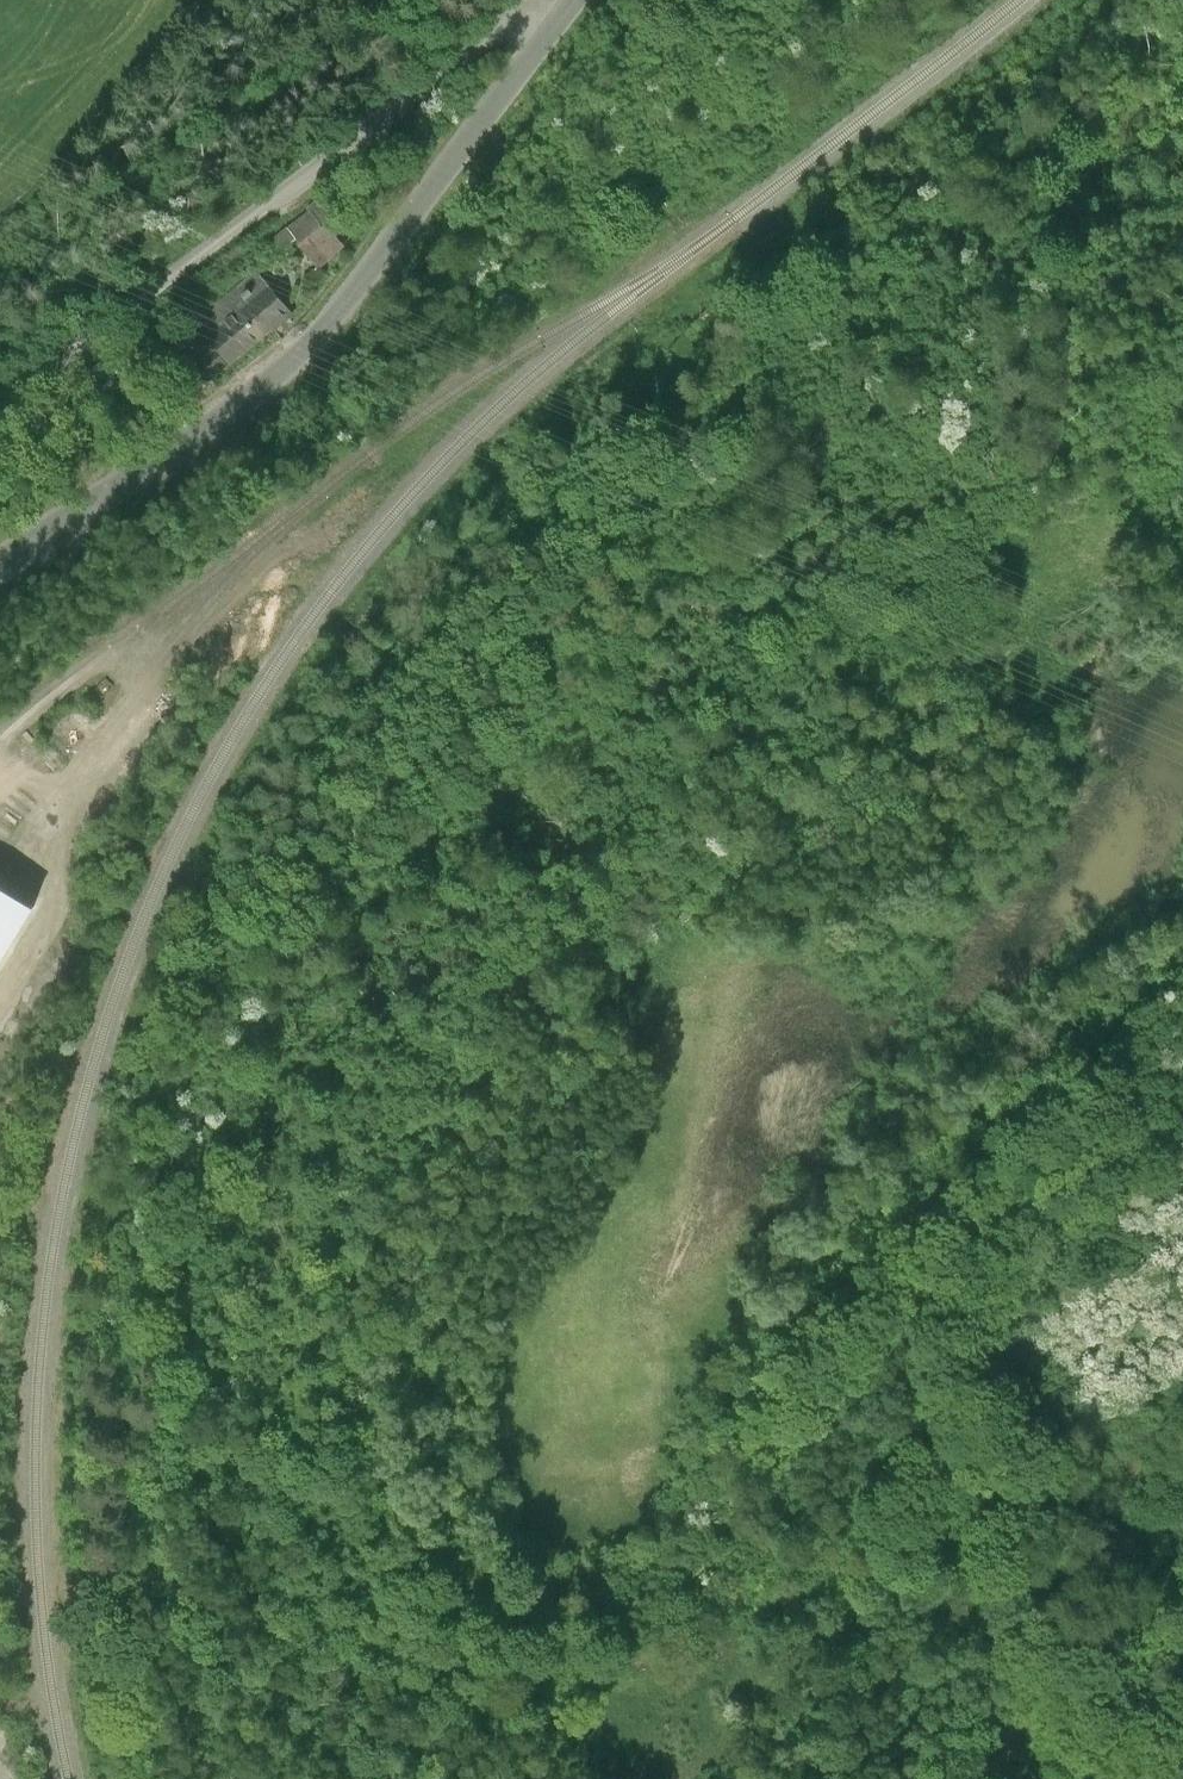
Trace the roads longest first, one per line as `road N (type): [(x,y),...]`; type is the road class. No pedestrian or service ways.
road 1 (unclassified): [(578,0),(270,387),(0,570)]
road 2 (track): [(1182,1644),(1022,1710),(994,1778)]

